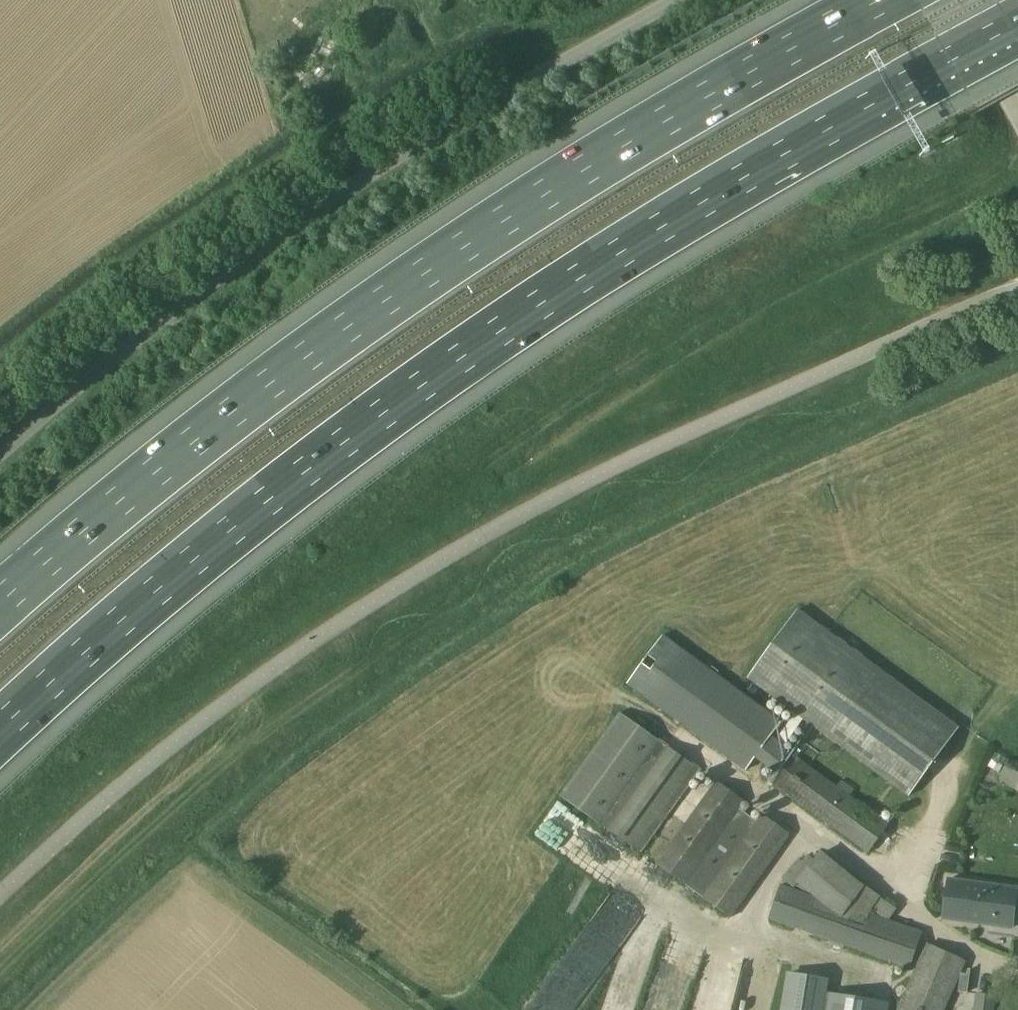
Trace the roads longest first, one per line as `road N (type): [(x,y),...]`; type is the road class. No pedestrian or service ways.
road 1 (motorway): [(0,731),(204,553),(485,342),(762,165),(1017,26)]
road 2 (motorway): [(885,0),(631,142),(282,375),(0,604)]
road 3 (unclassified): [(673,0),(417,140),(212,280),(0,454)]
road 4 (unclassified): [(1017,115),(957,0)]

